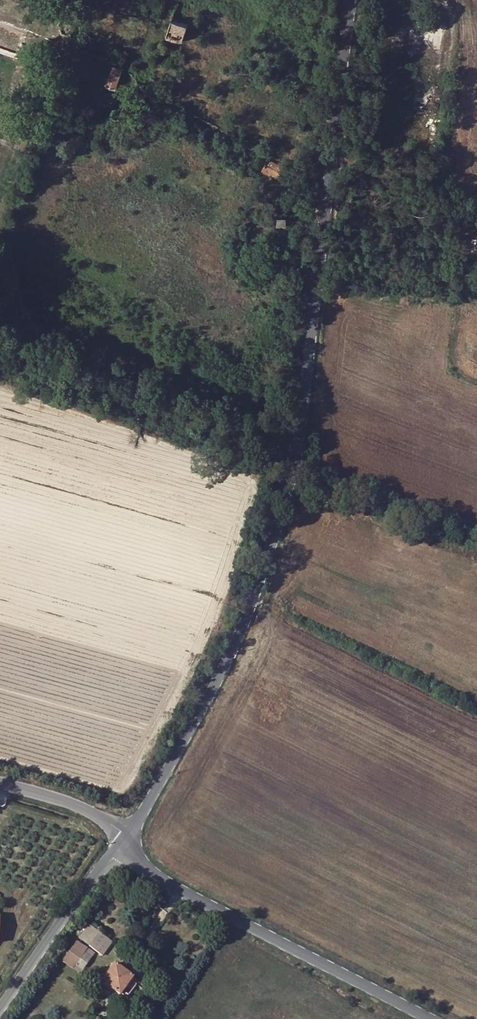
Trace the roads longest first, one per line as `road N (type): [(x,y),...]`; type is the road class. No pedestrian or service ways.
road 1 (unclassified): [(121,840),(202,707),(251,601),(289,478),(349,0)]
road 2 (track): [(441,0),(451,28),(433,179),(472,231),(451,365),(476,383)]
road 3 (unclassified): [(419,1018),(150,875),(121,840)]
road 4 (unclassified): [(121,840),(0,1008)]
road 5 (unclassified): [(121,840),(98,815),(0,784)]

